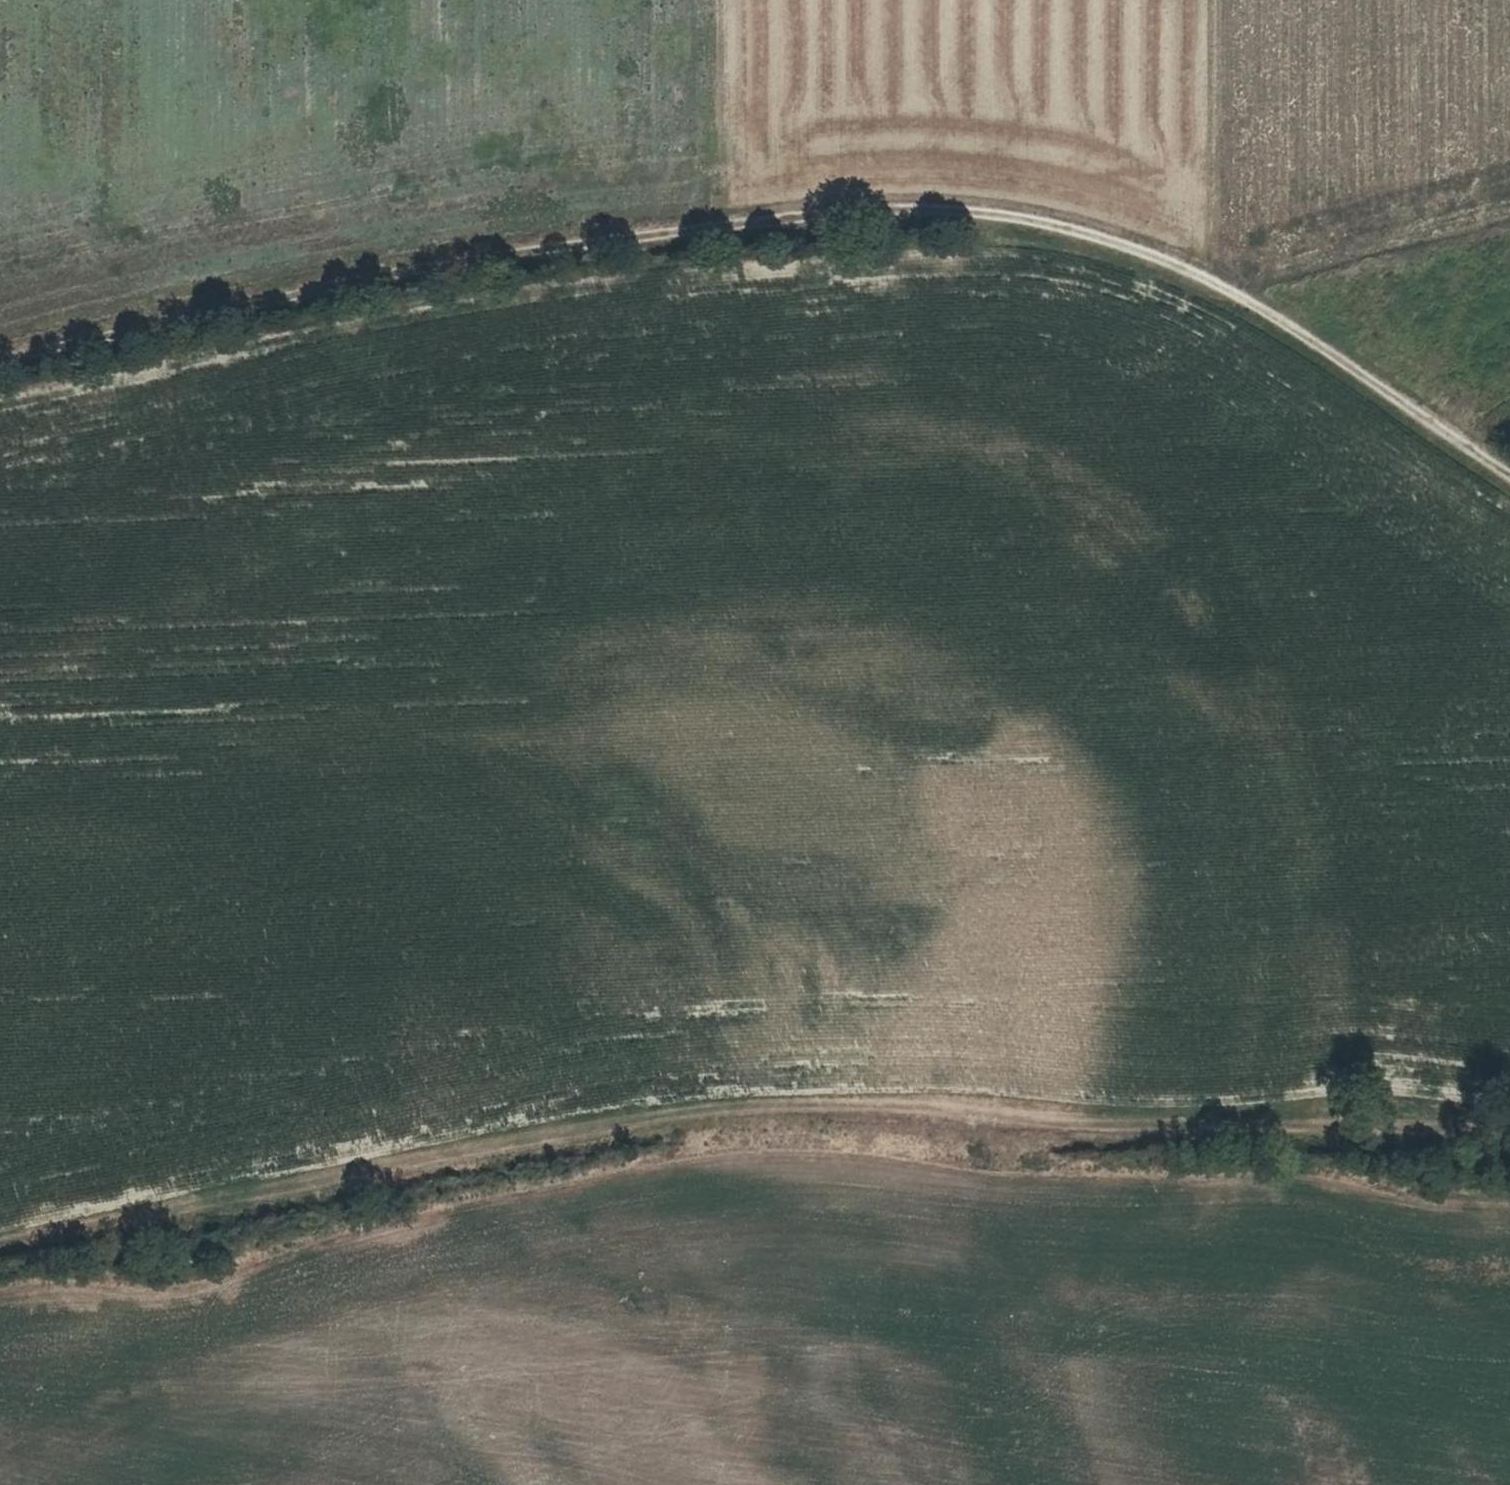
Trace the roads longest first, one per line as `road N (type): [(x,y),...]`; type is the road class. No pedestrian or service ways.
road 1 (track): [(0,363),(457,258),(858,209),(956,208),(1094,232),(1193,269),(1290,323),(1509,478)]
road 2 (track): [(1509,1132),(1274,1125),(1115,1133),(981,1122)]

